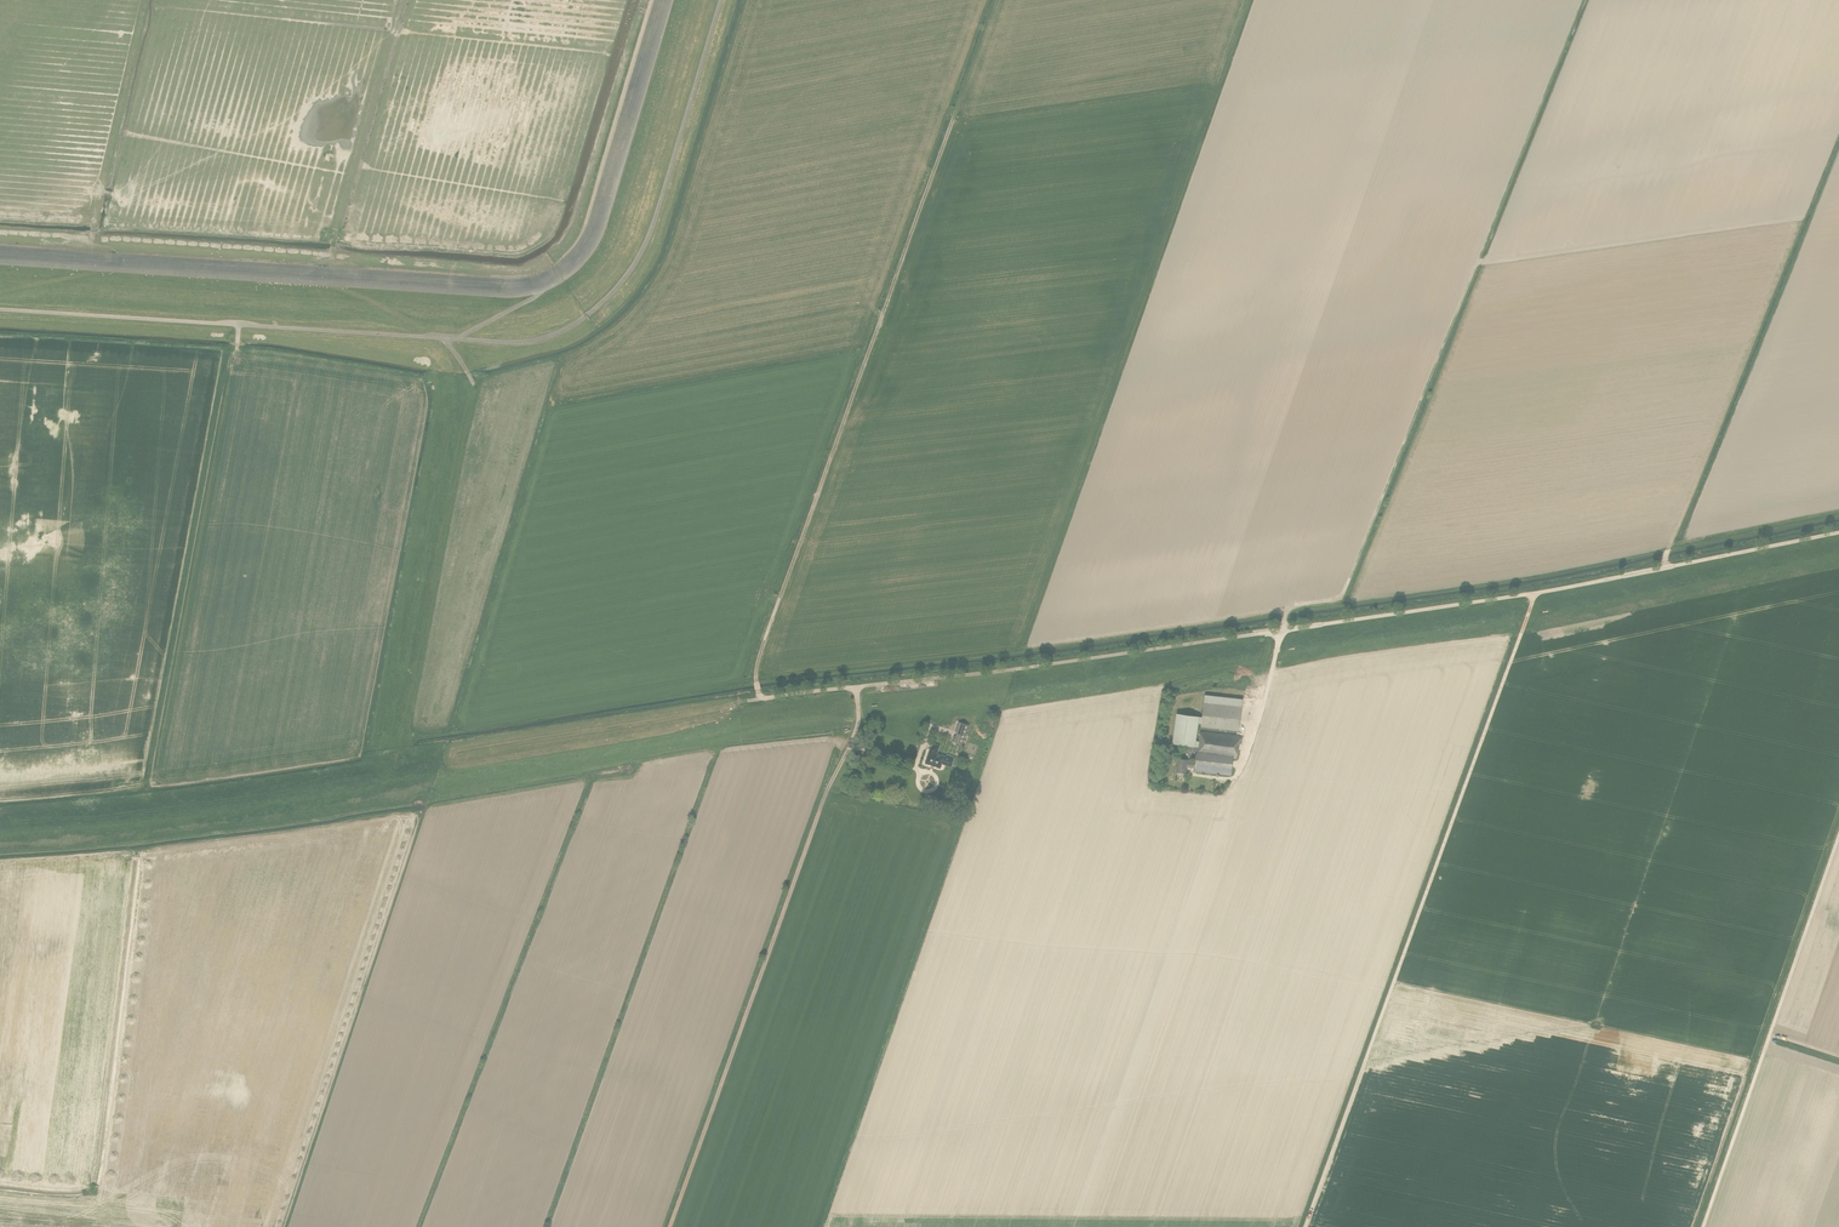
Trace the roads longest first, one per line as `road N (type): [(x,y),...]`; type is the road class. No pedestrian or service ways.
road 1 (unclassified): [(850,746),(856,687),(1535,593),(1838,532)]
road 2 (track): [(0,261),(511,295),(545,288),(577,268),(600,237),(672,0)]
road 3 (track): [(1305,1226),(1535,593)]
road 4 (track): [(761,698),(755,677),(763,642),(970,71)]
road 5 (track): [(670,1226),(850,746)]
road 6 (track): [(1703,1226),(1838,835)]
road 7 (track): [(0,293),(118,267)]

